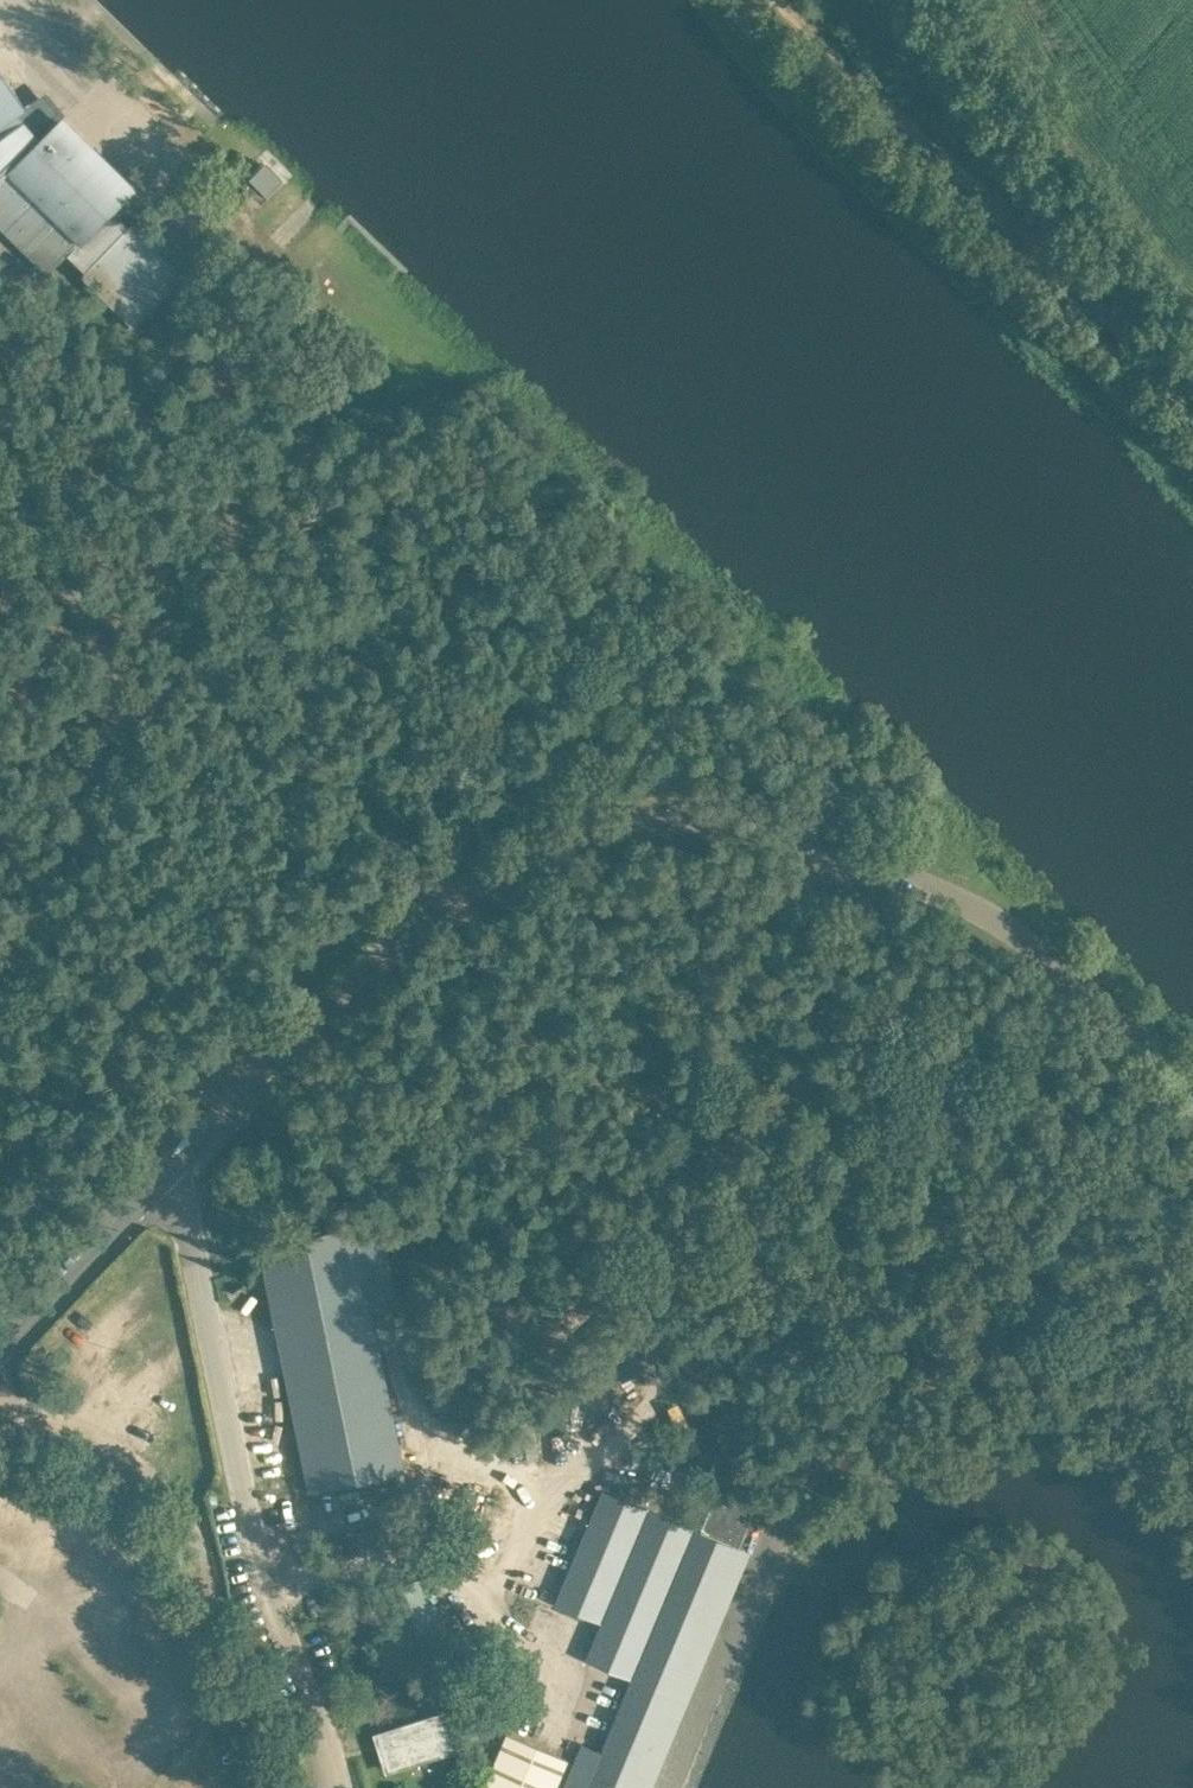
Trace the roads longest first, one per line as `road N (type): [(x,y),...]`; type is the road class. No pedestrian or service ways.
road 1 (unclassified): [(1192,1088),(977,907),(845,850),(750,825),(636,831),(479,886),(176,1162)]
road 2 (track): [(786,0),(1192,400)]
road 3 (unclassified): [(286,1627),(176,1162)]
road 4 (unclassified): [(286,1627),(168,1500),(90,1441),(0,1404)]
road 5 (track): [(350,995),(318,994),(309,982),(314,954),(343,929),(479,886)]
road 6 (unclassified): [(0,1344),(176,1162)]

